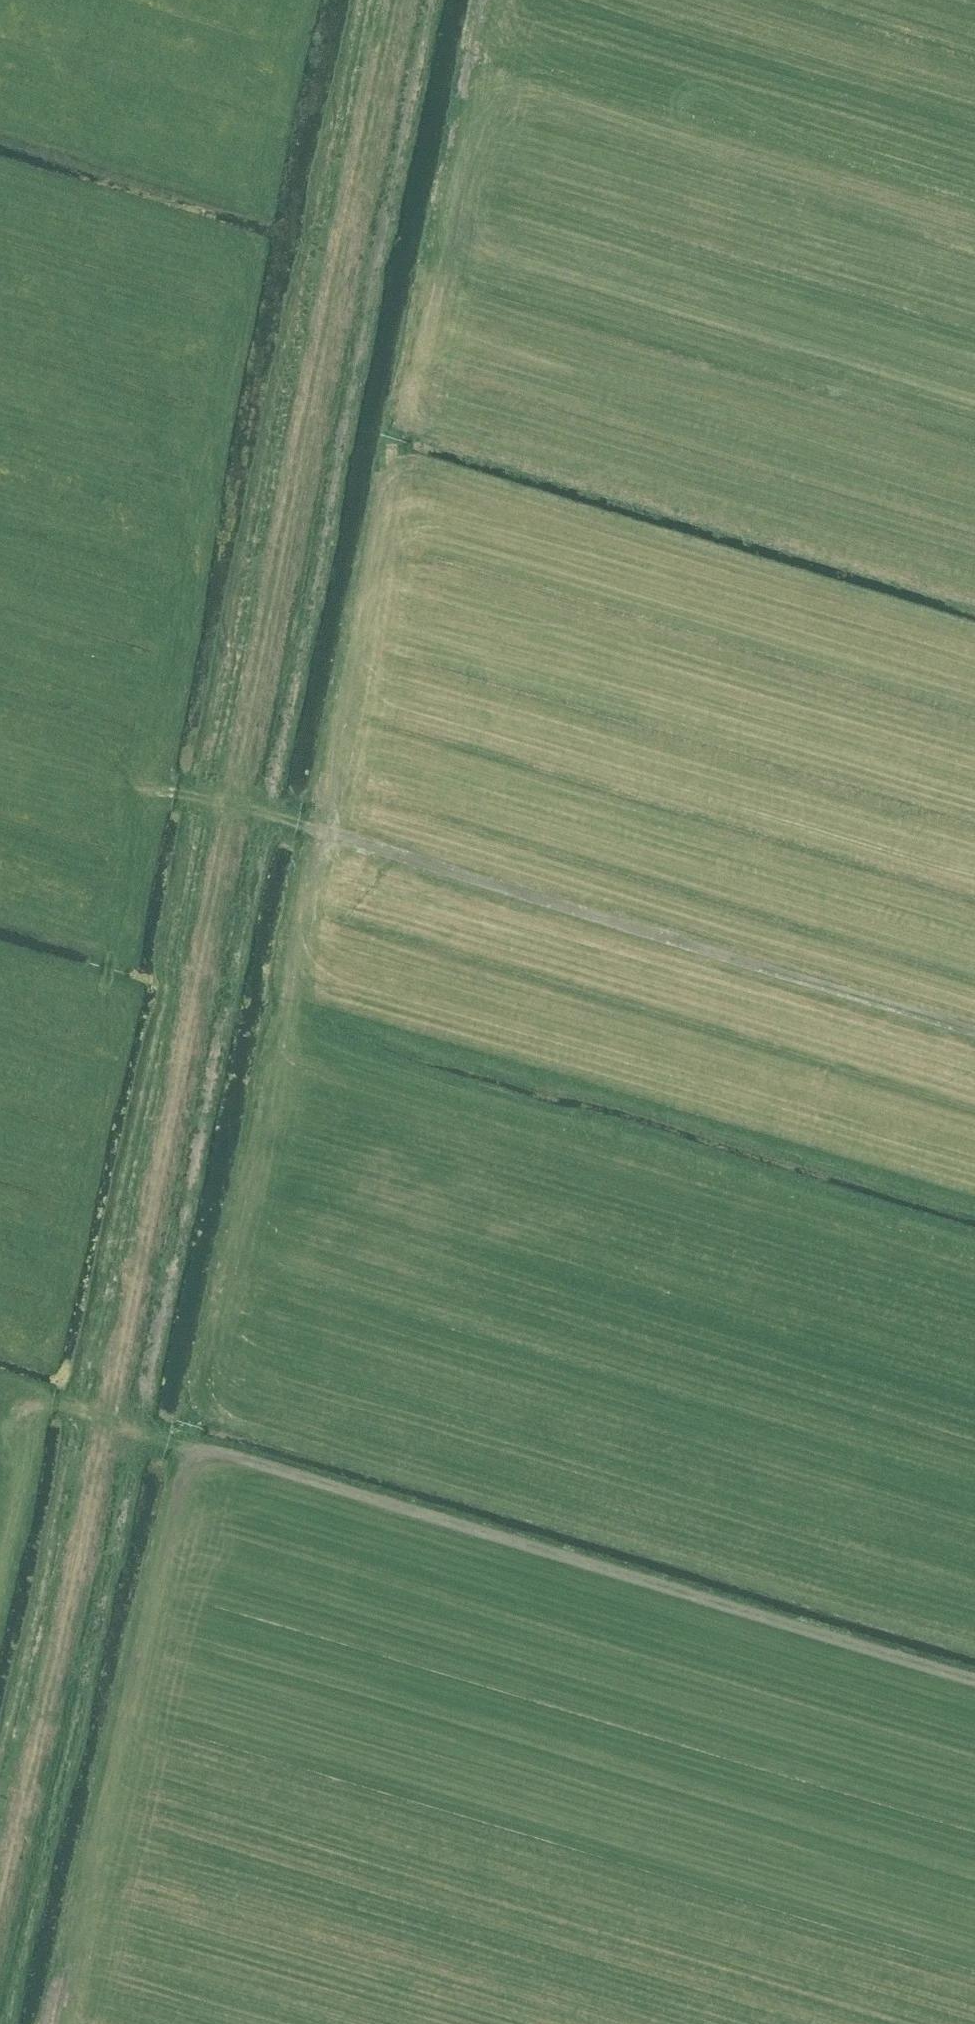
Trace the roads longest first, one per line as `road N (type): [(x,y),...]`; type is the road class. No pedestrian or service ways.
road 1 (track): [(401,0),(0,1788)]
road 2 (track): [(974,225),(588,109),(525,62),(504,0)]

